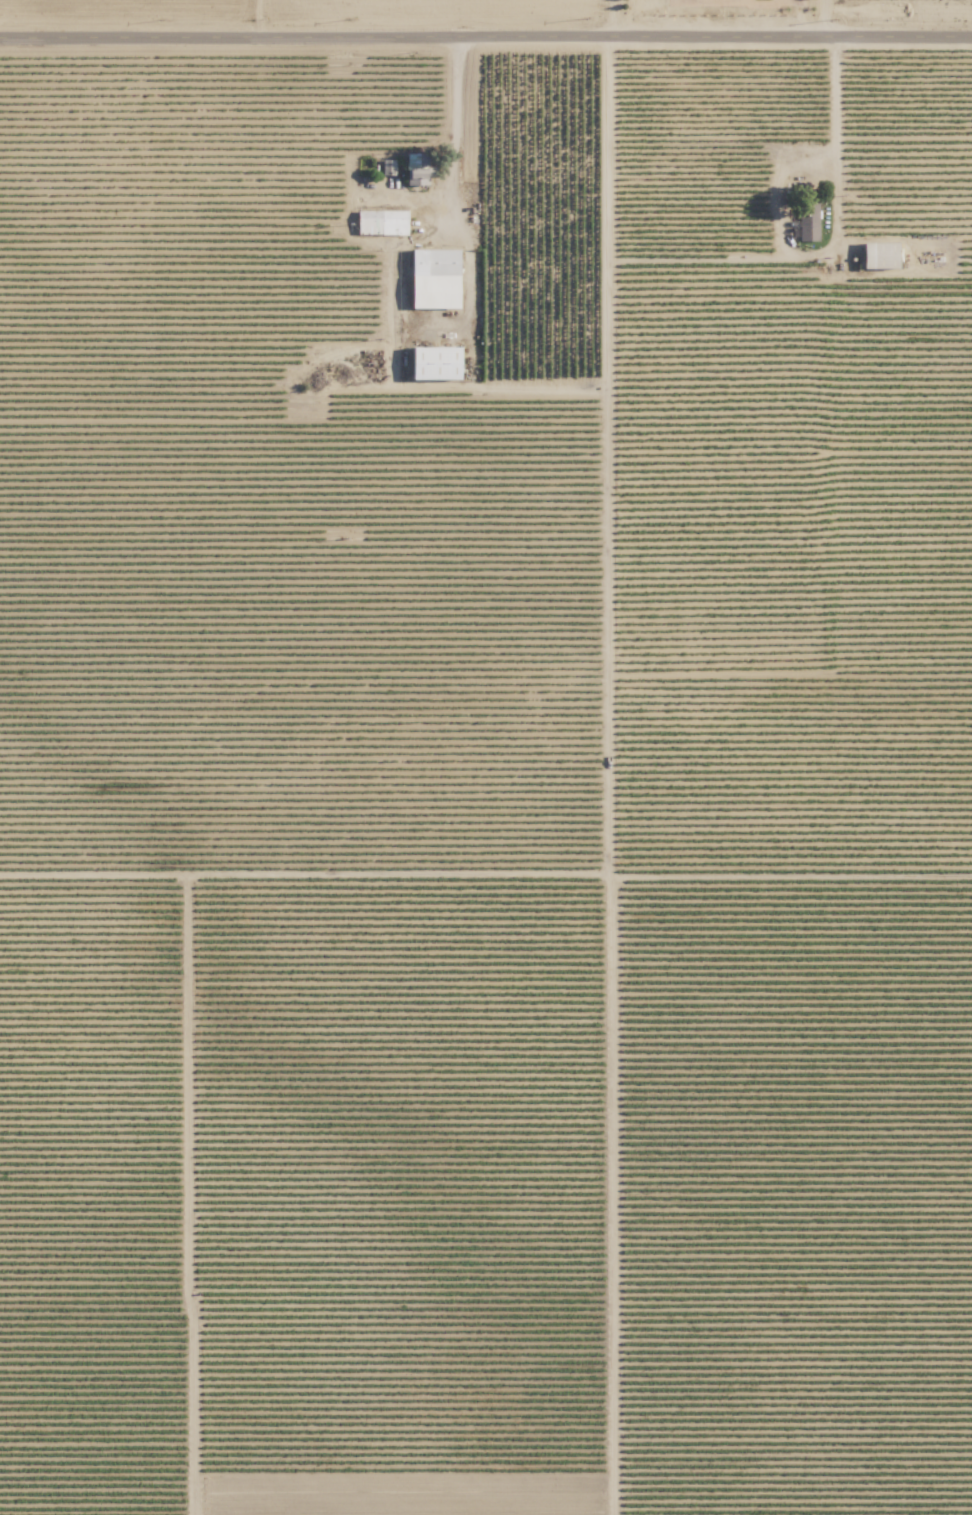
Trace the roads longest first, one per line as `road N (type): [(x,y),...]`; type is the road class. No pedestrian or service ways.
road 1 (residential): [(971,36),(0,38)]

